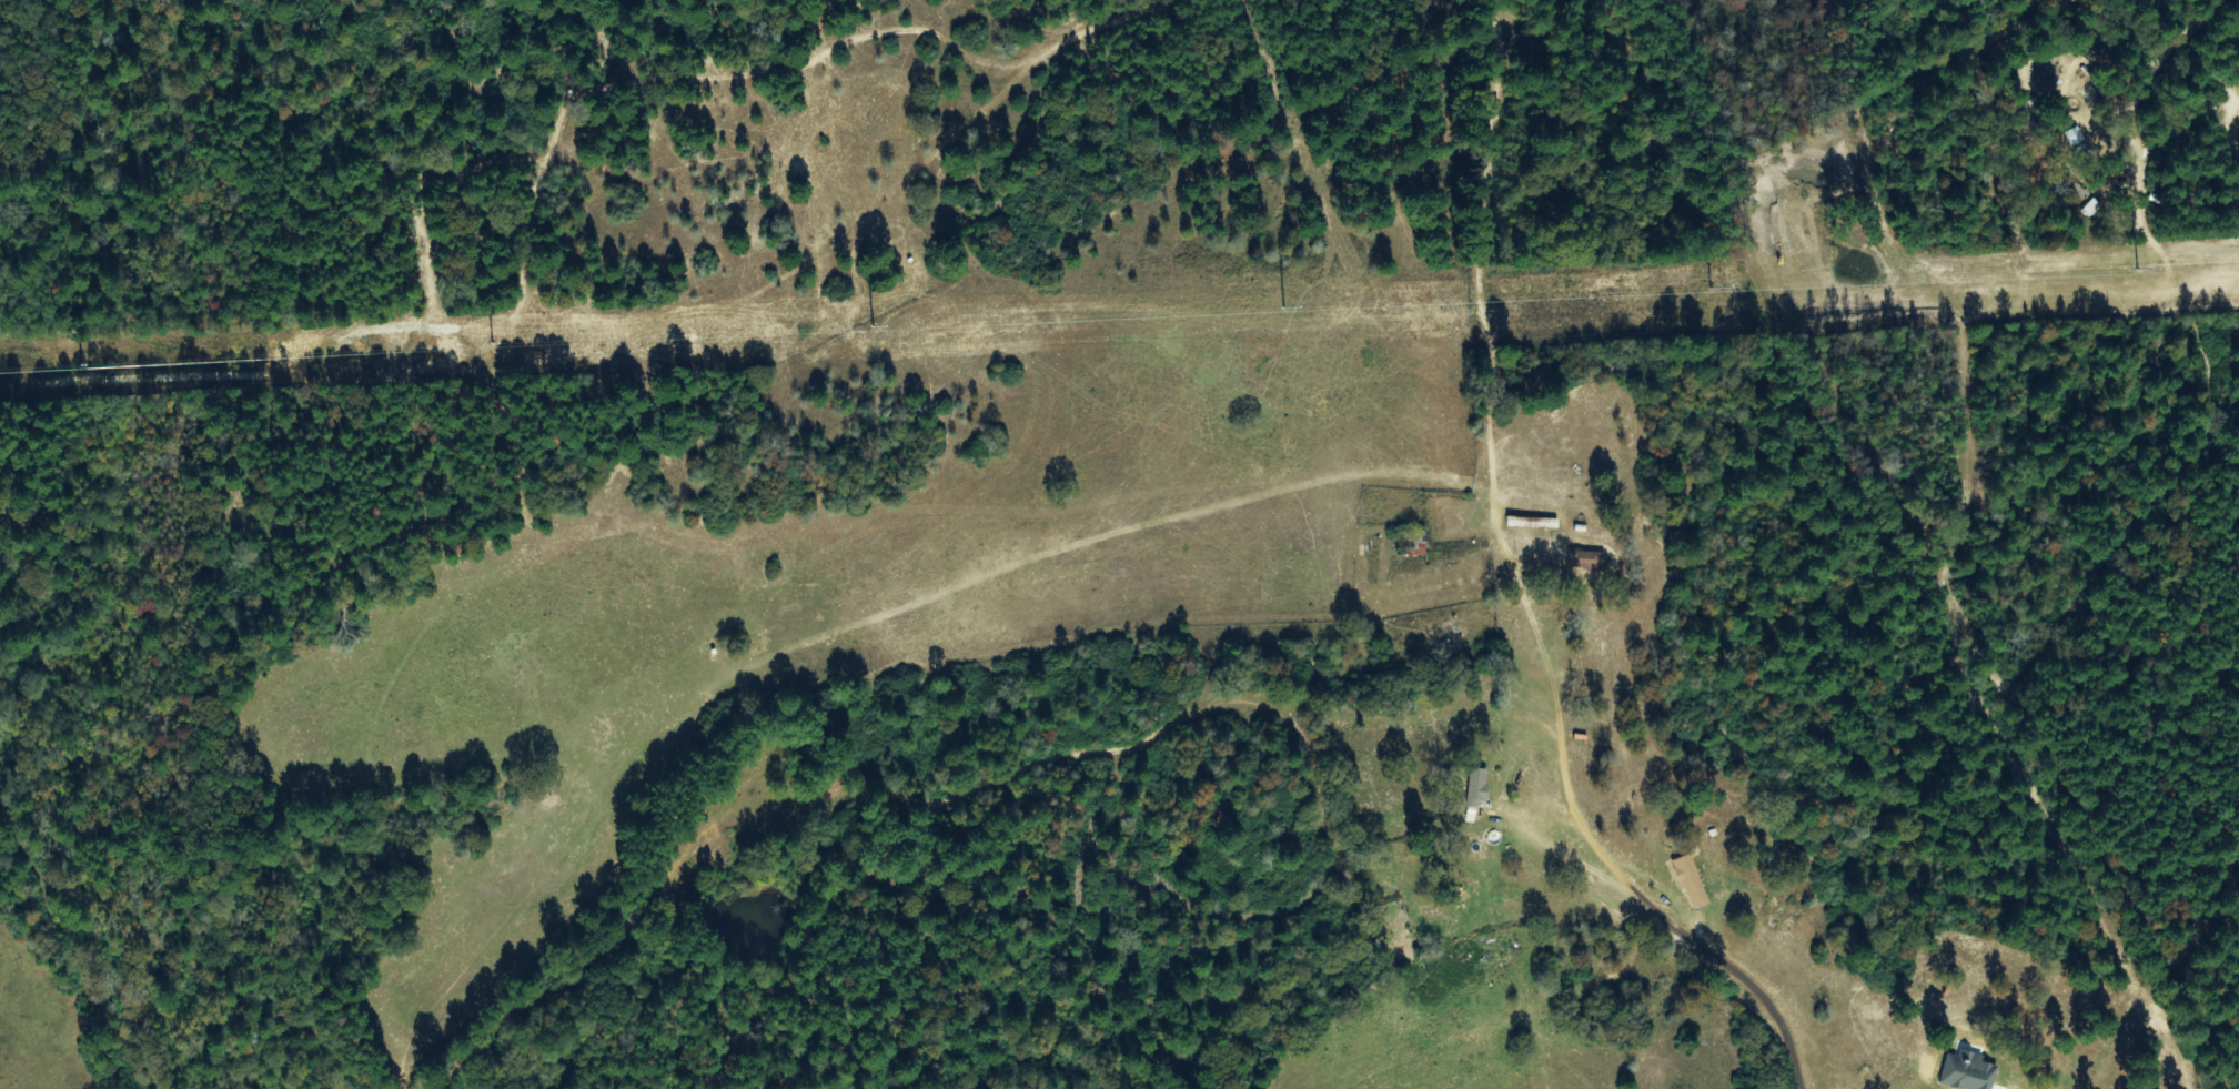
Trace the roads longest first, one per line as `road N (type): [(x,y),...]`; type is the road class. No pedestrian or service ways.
road 1 (residential): [(1776,1088),(1774,1073),(1714,996),(1581,918),(1487,752),(1487,574),(1443,430),(1444,0)]
road 2 (residential): [(1487,623),(1343,599),(1178,627),(840,726),(776,788),(577,830),(441,844),(376,896)]
road 3 (residential): [(1523,816),(1471,795),(1432,767),(1404,704),(1416,612)]

